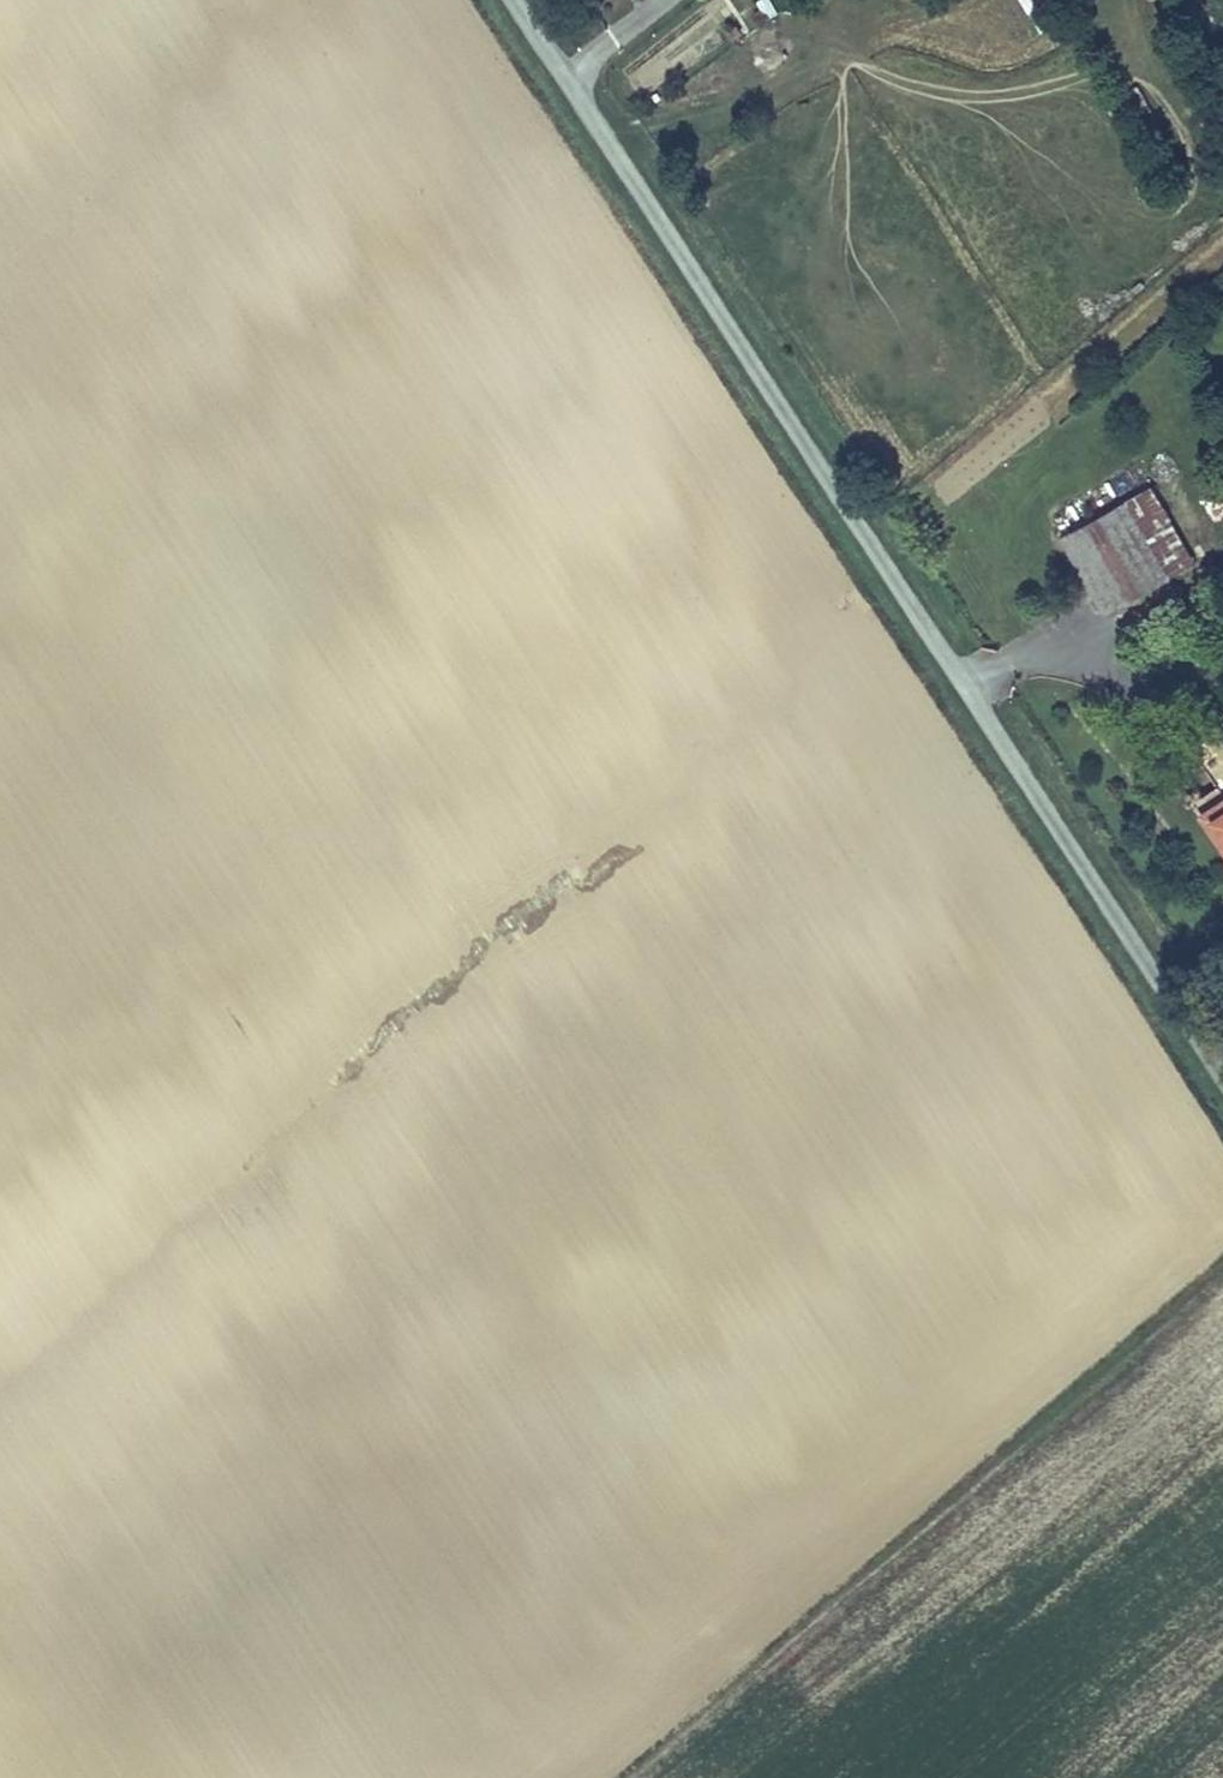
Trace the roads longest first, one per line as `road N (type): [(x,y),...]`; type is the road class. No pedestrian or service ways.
road 1 (unclassified): [(1222,1083),(514,0)]

